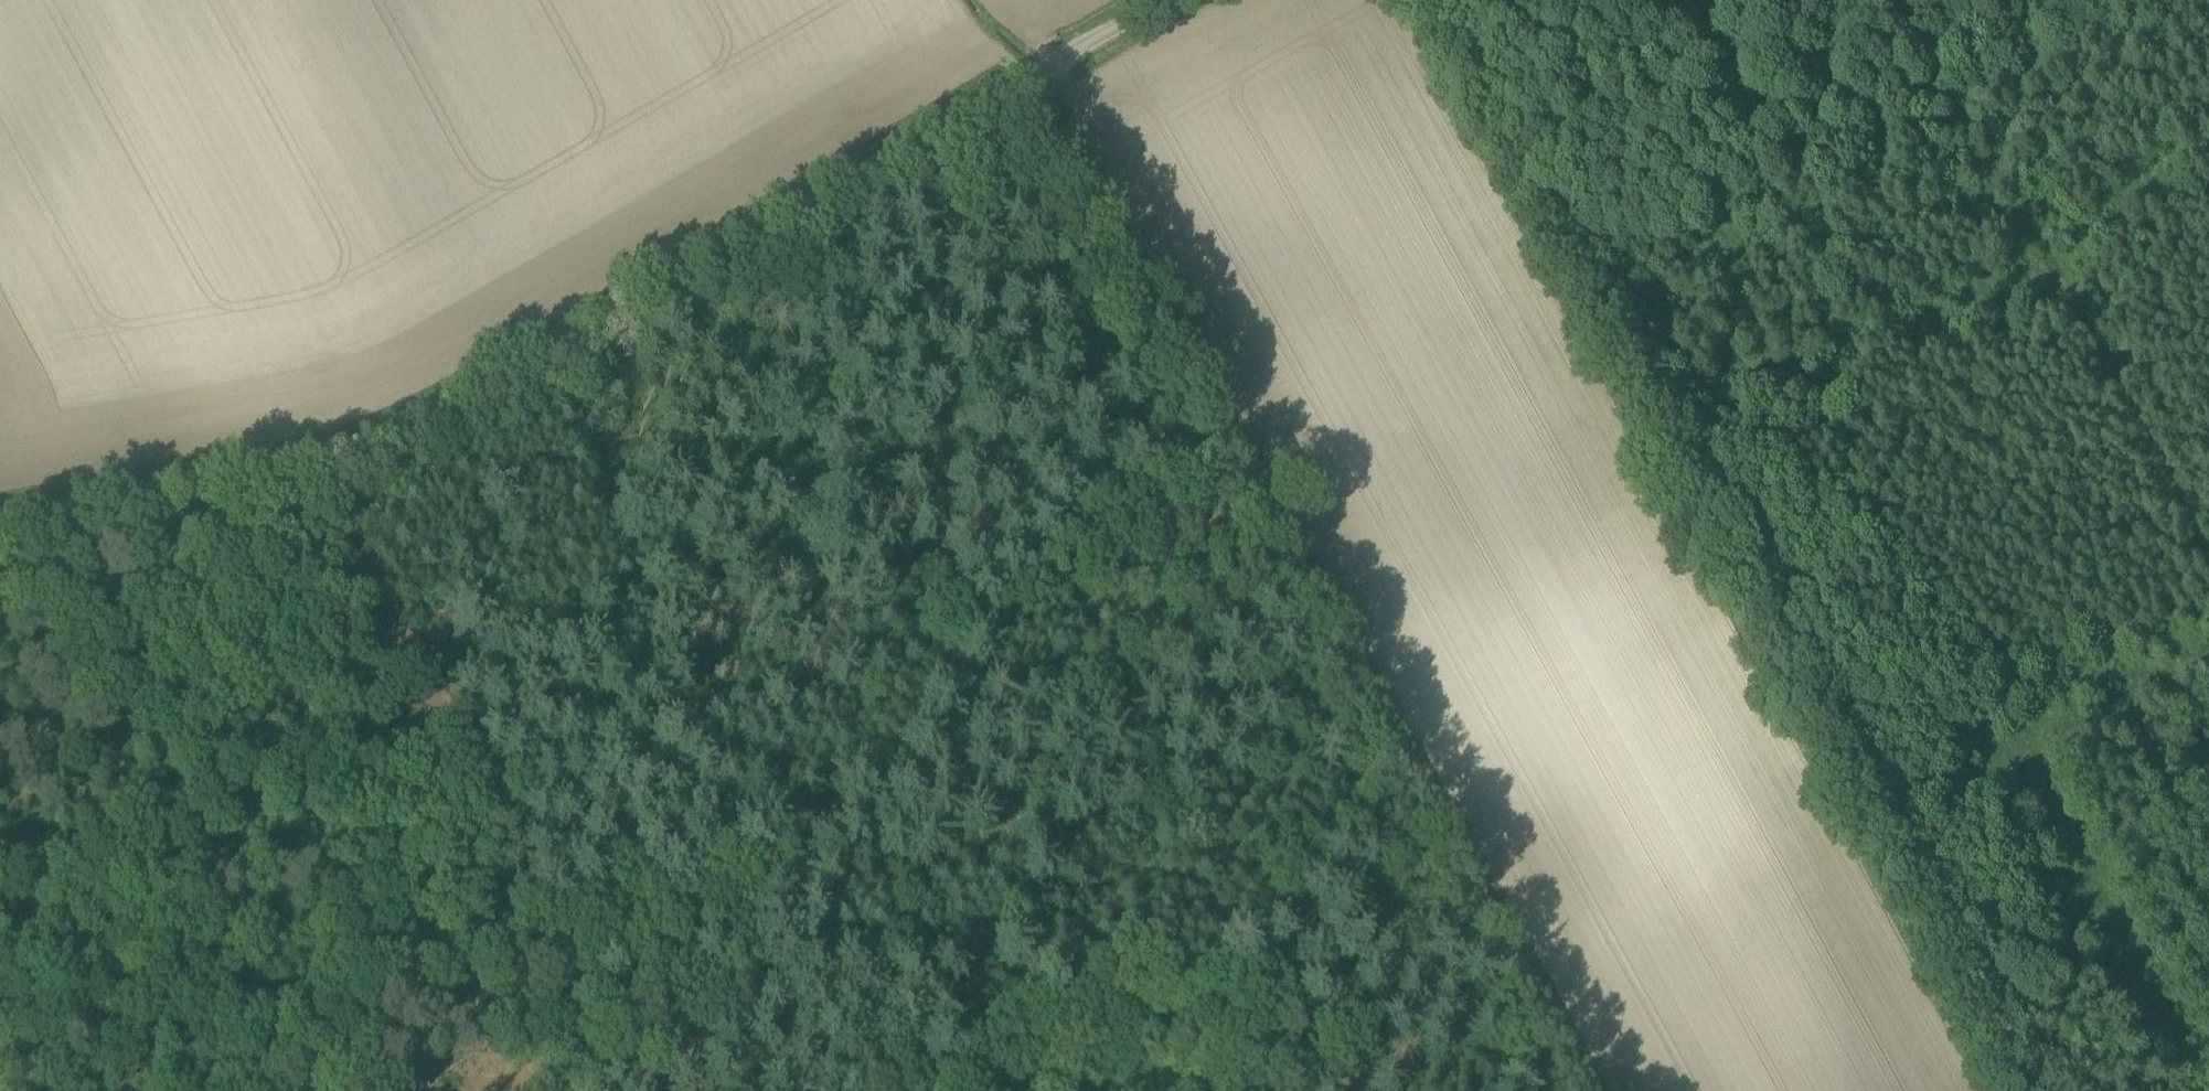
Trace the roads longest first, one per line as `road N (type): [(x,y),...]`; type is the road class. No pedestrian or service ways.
road 1 (unclassified): [(0,506),(319,443),(382,421),(1149,0)]
road 2 (track): [(1017,73),(1579,1090)]

